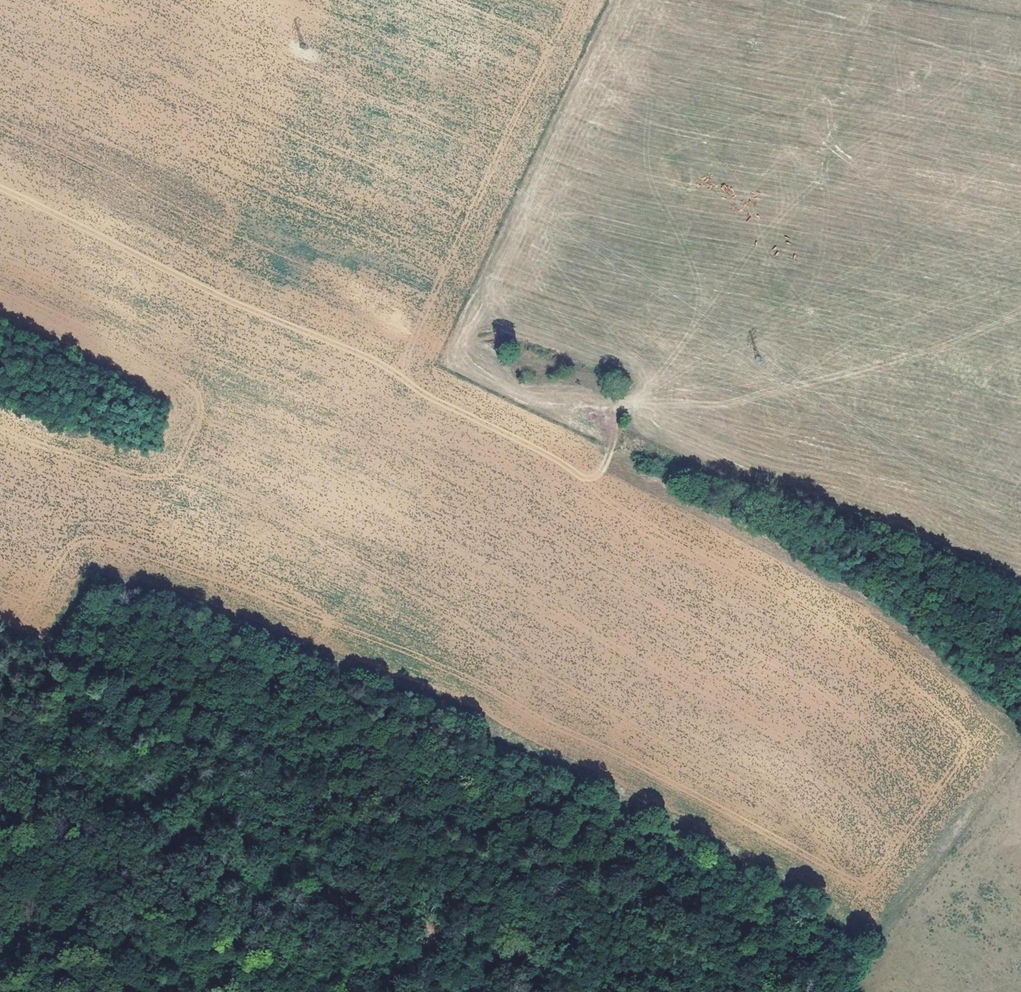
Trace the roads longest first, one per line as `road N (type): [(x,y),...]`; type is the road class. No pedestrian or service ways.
road 1 (track): [(0,759),(330,951),(384,991)]

